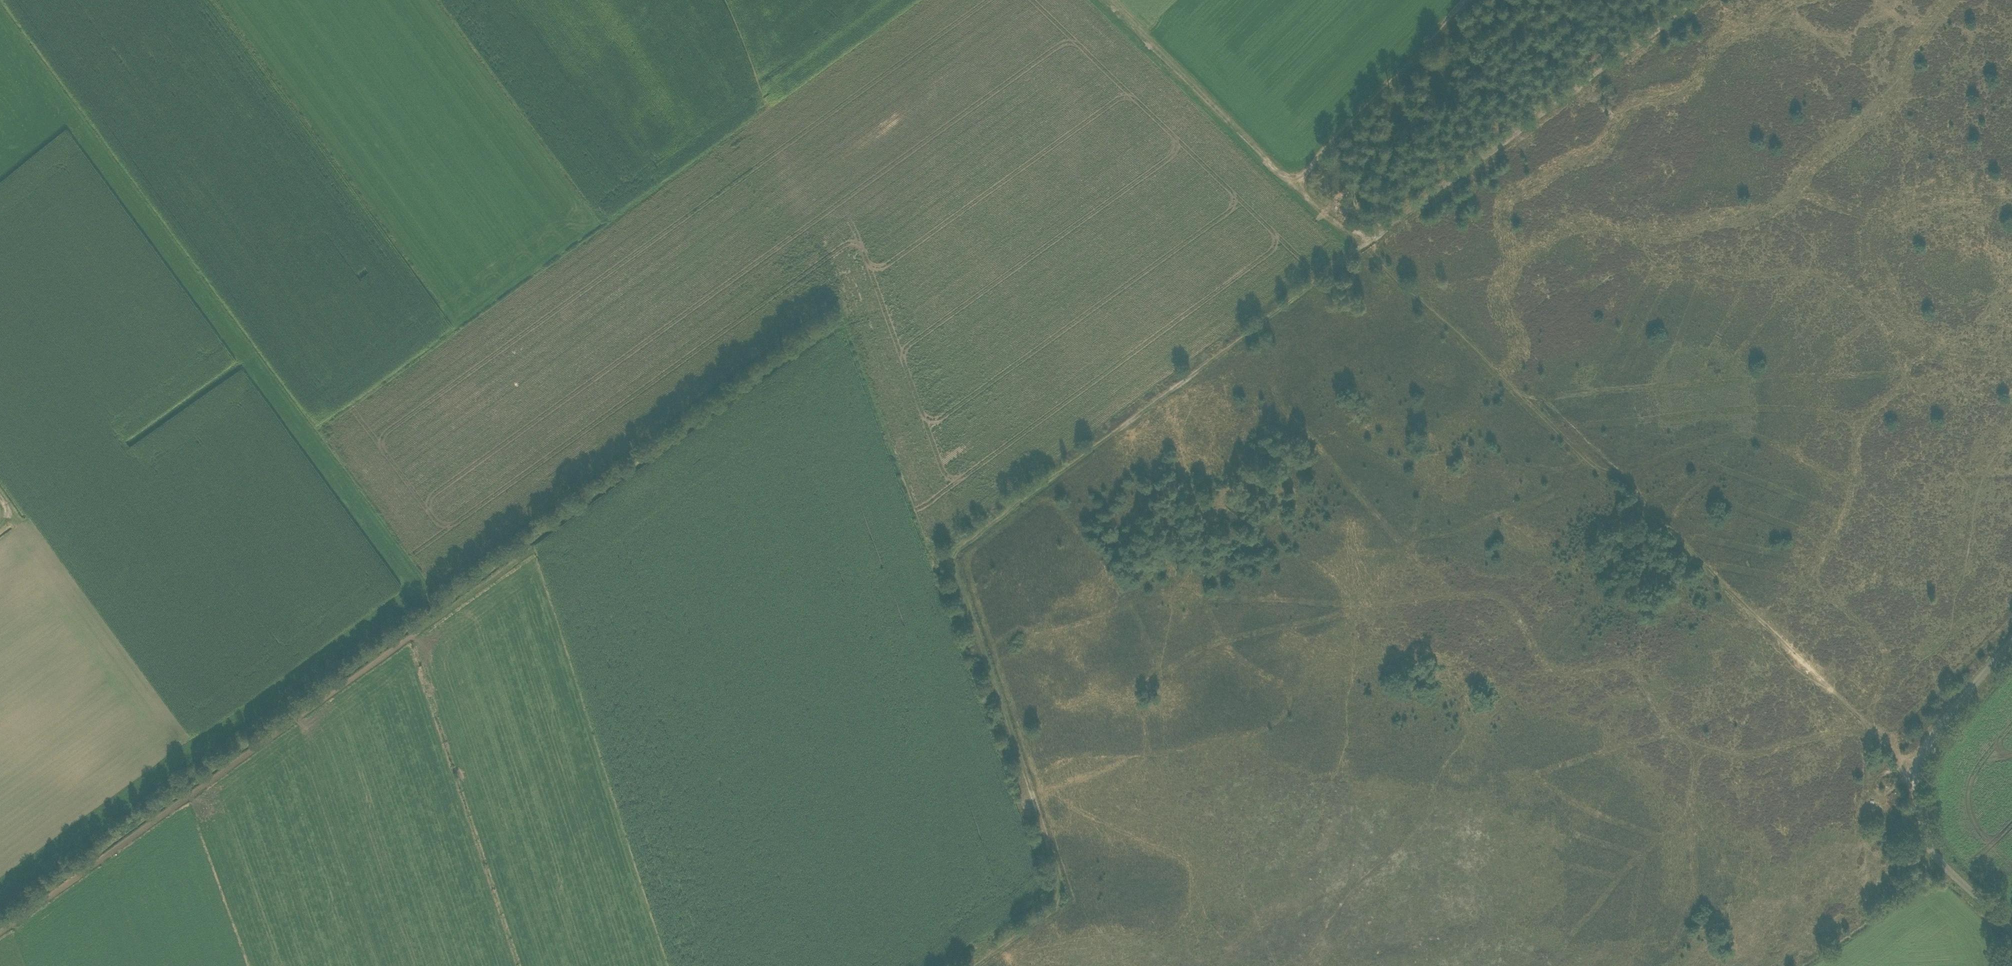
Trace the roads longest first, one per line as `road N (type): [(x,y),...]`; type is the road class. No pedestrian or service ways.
road 1 (track): [(969,965),(1051,904),(951,557),(1363,243)]
road 2 (unclassified): [(2011,946),(1985,911),(1940,875),(1918,840),(1912,774),(1928,737),(2011,637)]
road 3 (track): [(1438,186),(1696,0)]

